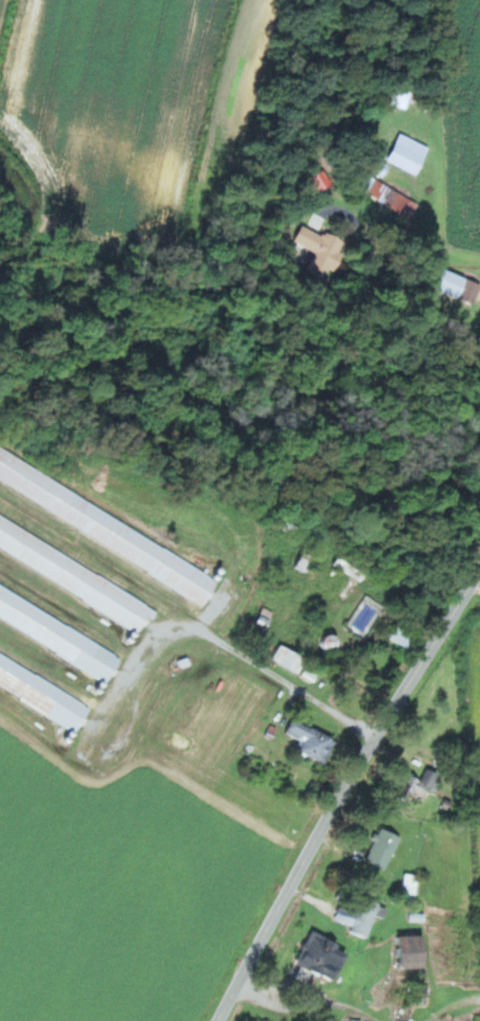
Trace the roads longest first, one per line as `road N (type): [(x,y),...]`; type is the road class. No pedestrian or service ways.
road 1 (residential): [(216,1020),(479,581)]

